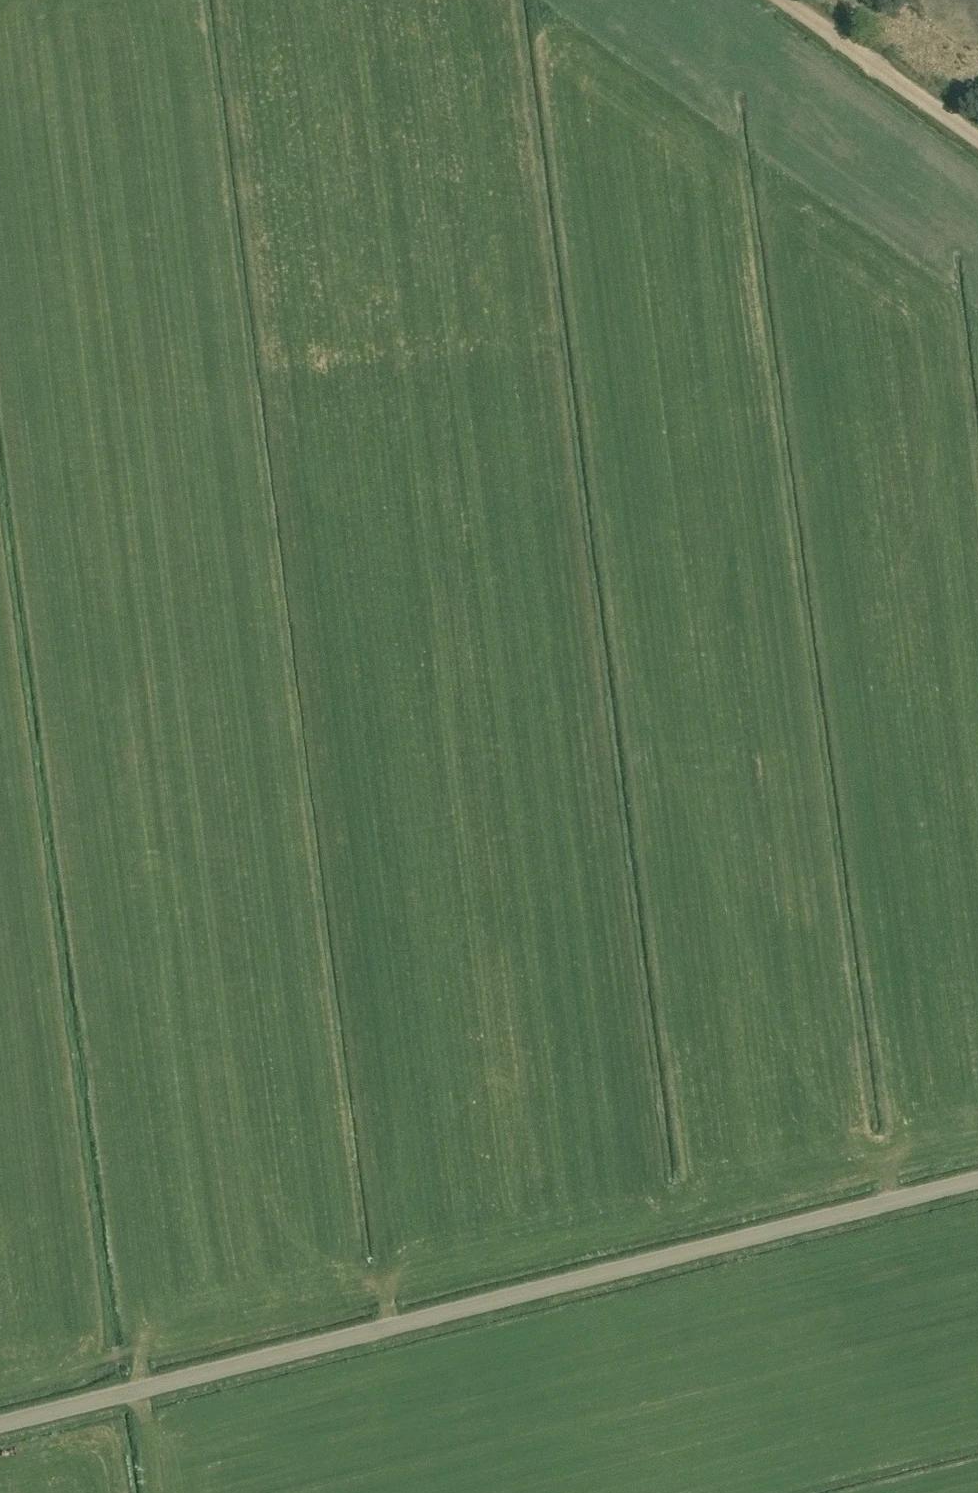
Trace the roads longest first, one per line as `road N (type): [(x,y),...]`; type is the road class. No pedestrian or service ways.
road 1 (unclassified): [(0,1421),(977,1179)]
road 2 (track): [(786,0),(977,139)]

